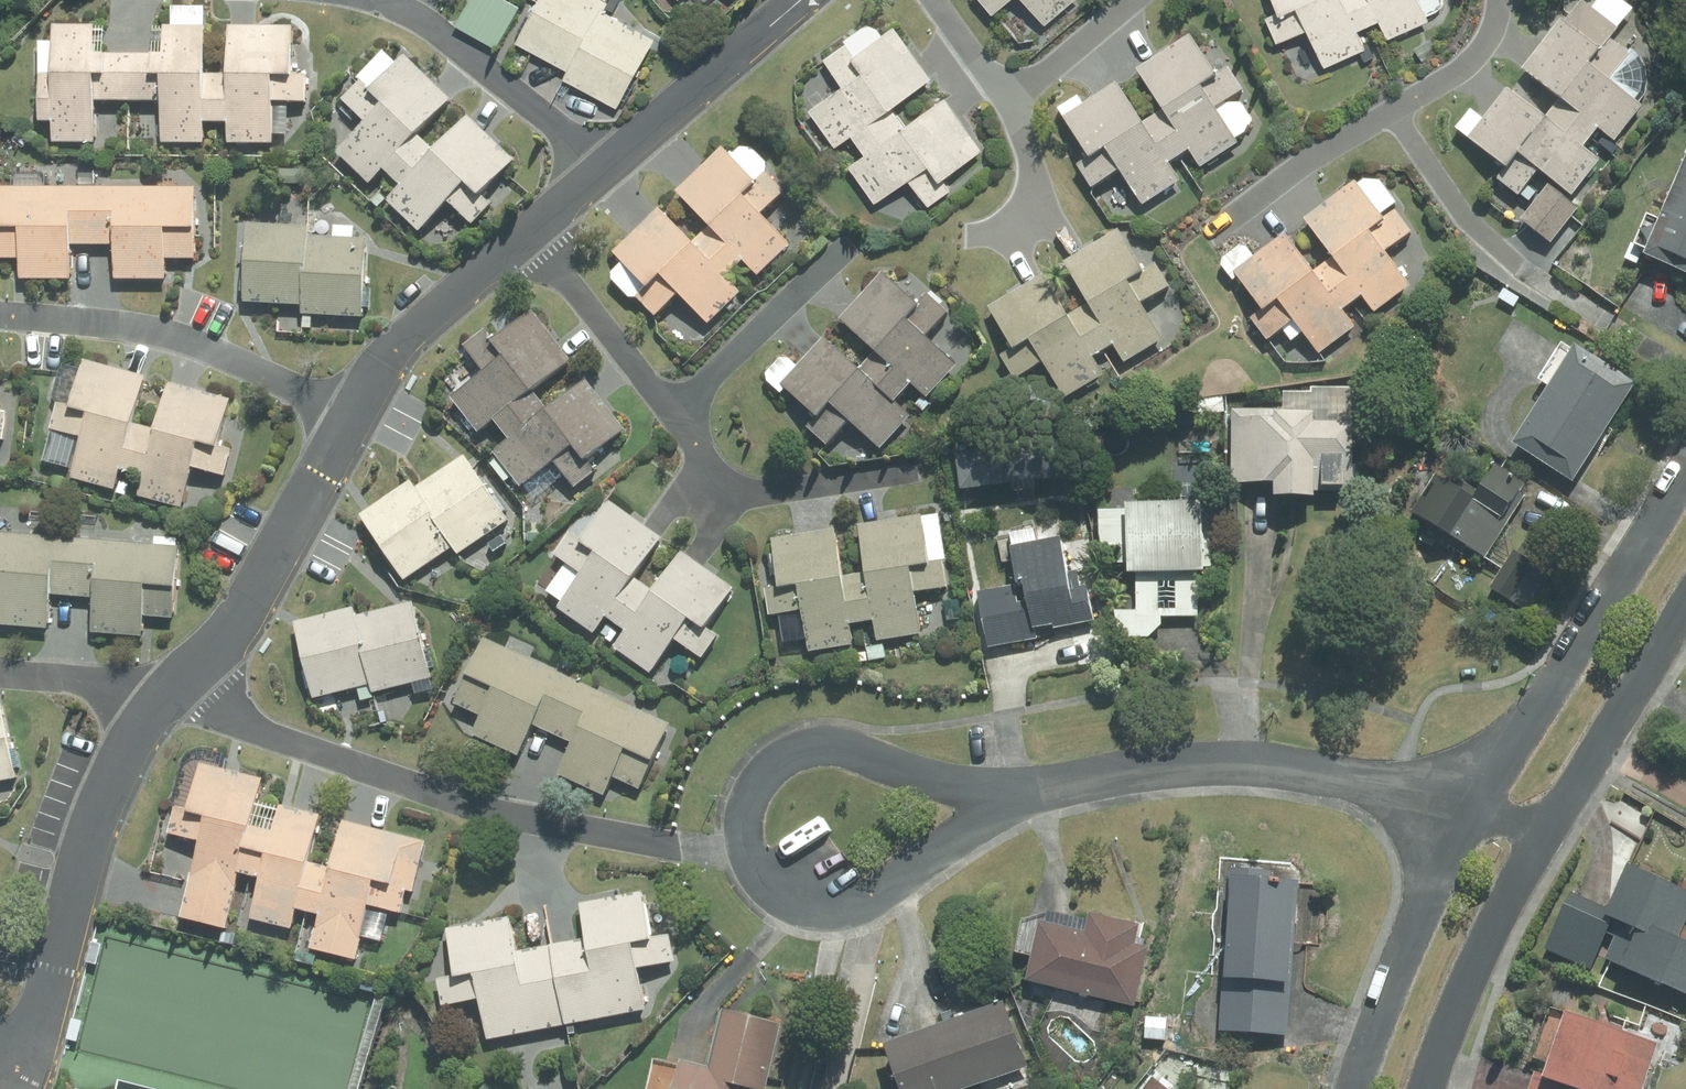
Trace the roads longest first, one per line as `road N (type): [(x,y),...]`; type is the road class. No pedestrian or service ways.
road 1 (residential): [(165,699),(507,815),(750,853)]
road 2 (residential): [(1012,797),(1180,768),(1251,766),(1358,781),(1476,811)]
road 3 (residential): [(0,1064),(37,1004),(90,833),(165,699)]
road 4 (residential): [(1476,811),(1685,467)]
road 5 (residential): [(1499,0),(1491,33),(1468,62),(1327,148),(1213,236)]
road 6 (residential): [(0,316),(187,342),(349,421)]
road 7 (residential): [(750,853),(752,804),(765,777),(819,747),(963,792),(1012,797)]
road 8 (residential): [(165,699),(262,591),(349,421)]
road 9 (residential): [(1012,797),(859,902),(827,905),(791,894),(750,853)]
road 10 (residential): [(1348,1088),(1476,811)]
road 11 (residential): [(377,0),(436,30),(605,169)]
road 12 (residential): [(1542,832),(1473,970),(1431,1088)]
road 13 (residential): [(1685,597),(1542,832)]
road 14 (residential): [(349,421),(398,351),(528,235)]
road 15 (residential): [(605,169),(801,0)]
road 16 (residential): [(844,248),(678,419)]
road 17 (residential): [(528,235),(678,419)]
road 18 (residential): [(0,674),(165,699)]
road 19 (residential): [(1132,0),(1008,101)]
road 20 (residential): [(1008,101),(1031,166),(1023,222)]
road 21 (residential): [(936,0),(1008,101)]

